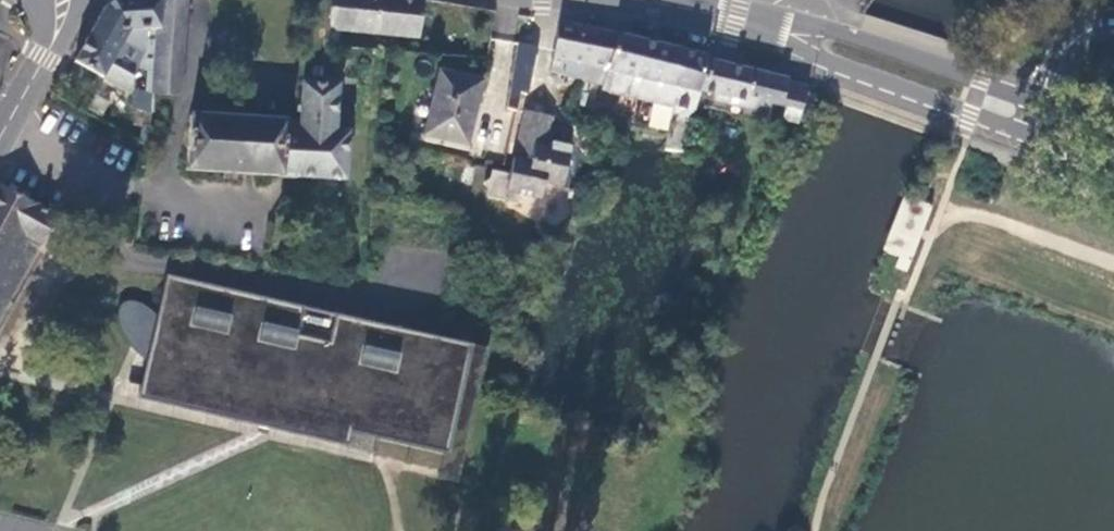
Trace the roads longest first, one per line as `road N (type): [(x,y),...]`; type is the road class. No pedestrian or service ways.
road 1 (secondary): [(733,17),(823,61),(1113,166)]
road 2 (secondary): [(1113,124),(838,31),(733,17)]
road 3 (tertiary): [(0,143),(56,38),(66,0)]

